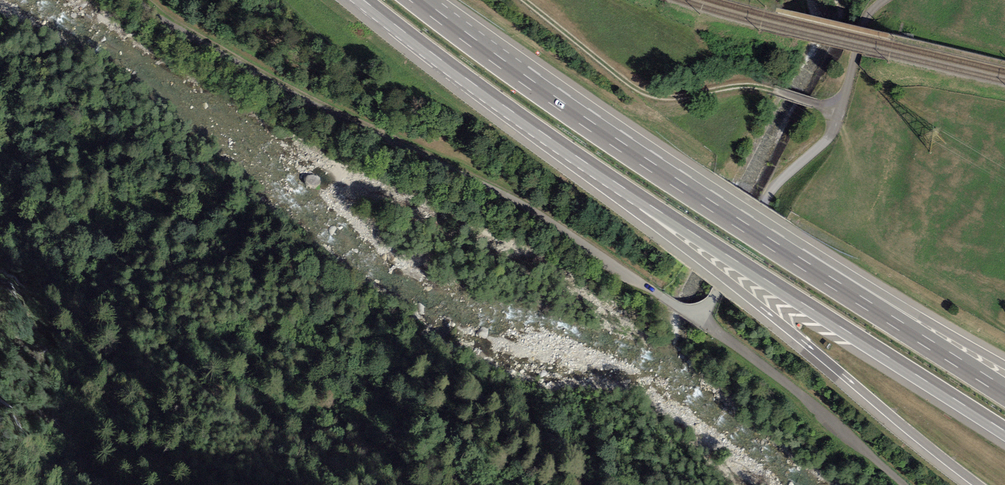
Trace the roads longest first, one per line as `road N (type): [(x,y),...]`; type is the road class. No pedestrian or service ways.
road 1 (unclassified): [(138,0),(226,58),(494,193),(702,315)]
road 2 (motorway): [(542,133),(980,484)]
road 3 (motorway): [(542,133),(1004,433)]
road 4 (motorway): [(776,247),(416,0)]
road 5 (unclassified): [(883,0),(864,19),(832,132),(771,192),(702,315)]
road 6 (track): [(839,110),(758,84),(645,93),(523,0)]
road 7 (motorway): [(1004,393),(776,247)]
road 8 (motorway): [(1004,365),(827,259),(776,247)]
road 9 (motorway): [(364,0),(542,133)]

